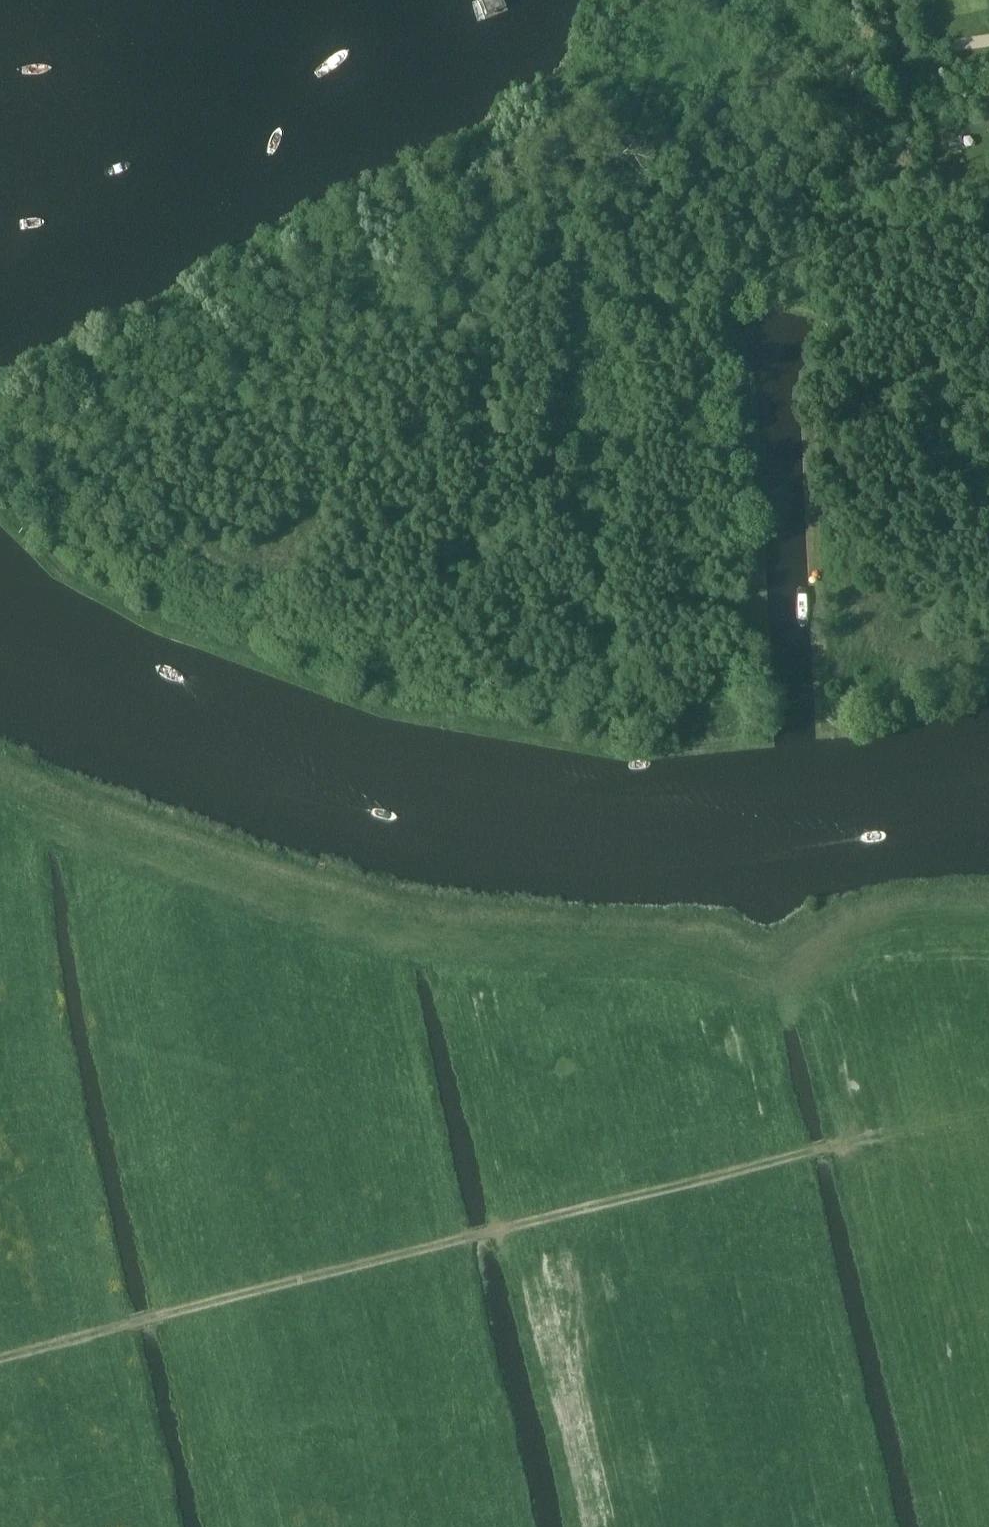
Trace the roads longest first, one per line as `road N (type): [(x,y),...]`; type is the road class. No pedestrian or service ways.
road 1 (track): [(0,1361),(851,1138)]
road 2 (track): [(851,1138),(818,950),(779,910)]
road 3 (track): [(851,1138),(988,1120)]

